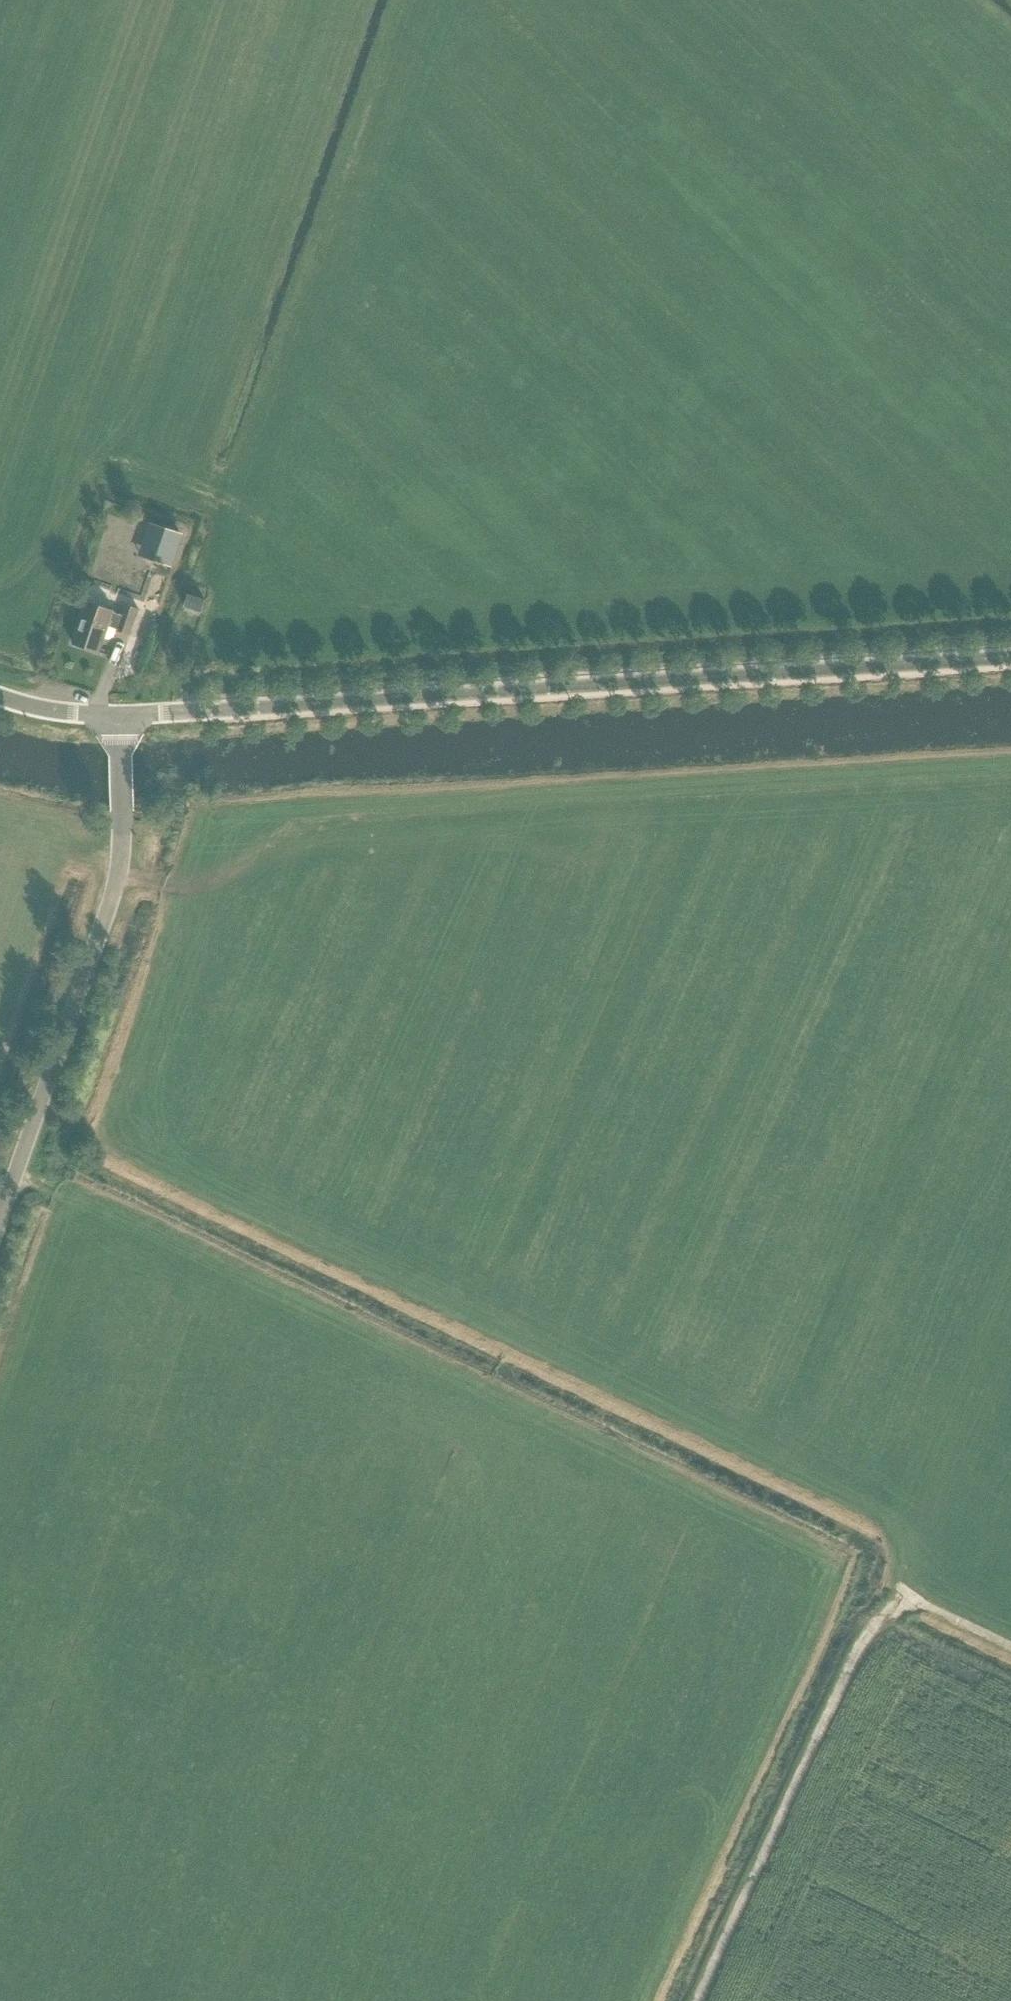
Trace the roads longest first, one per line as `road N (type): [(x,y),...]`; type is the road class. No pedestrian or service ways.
road 1 (unclassified): [(115,719),(1010,658)]
road 2 (unclassified): [(0,1202),(113,873),(122,811),(115,719)]

